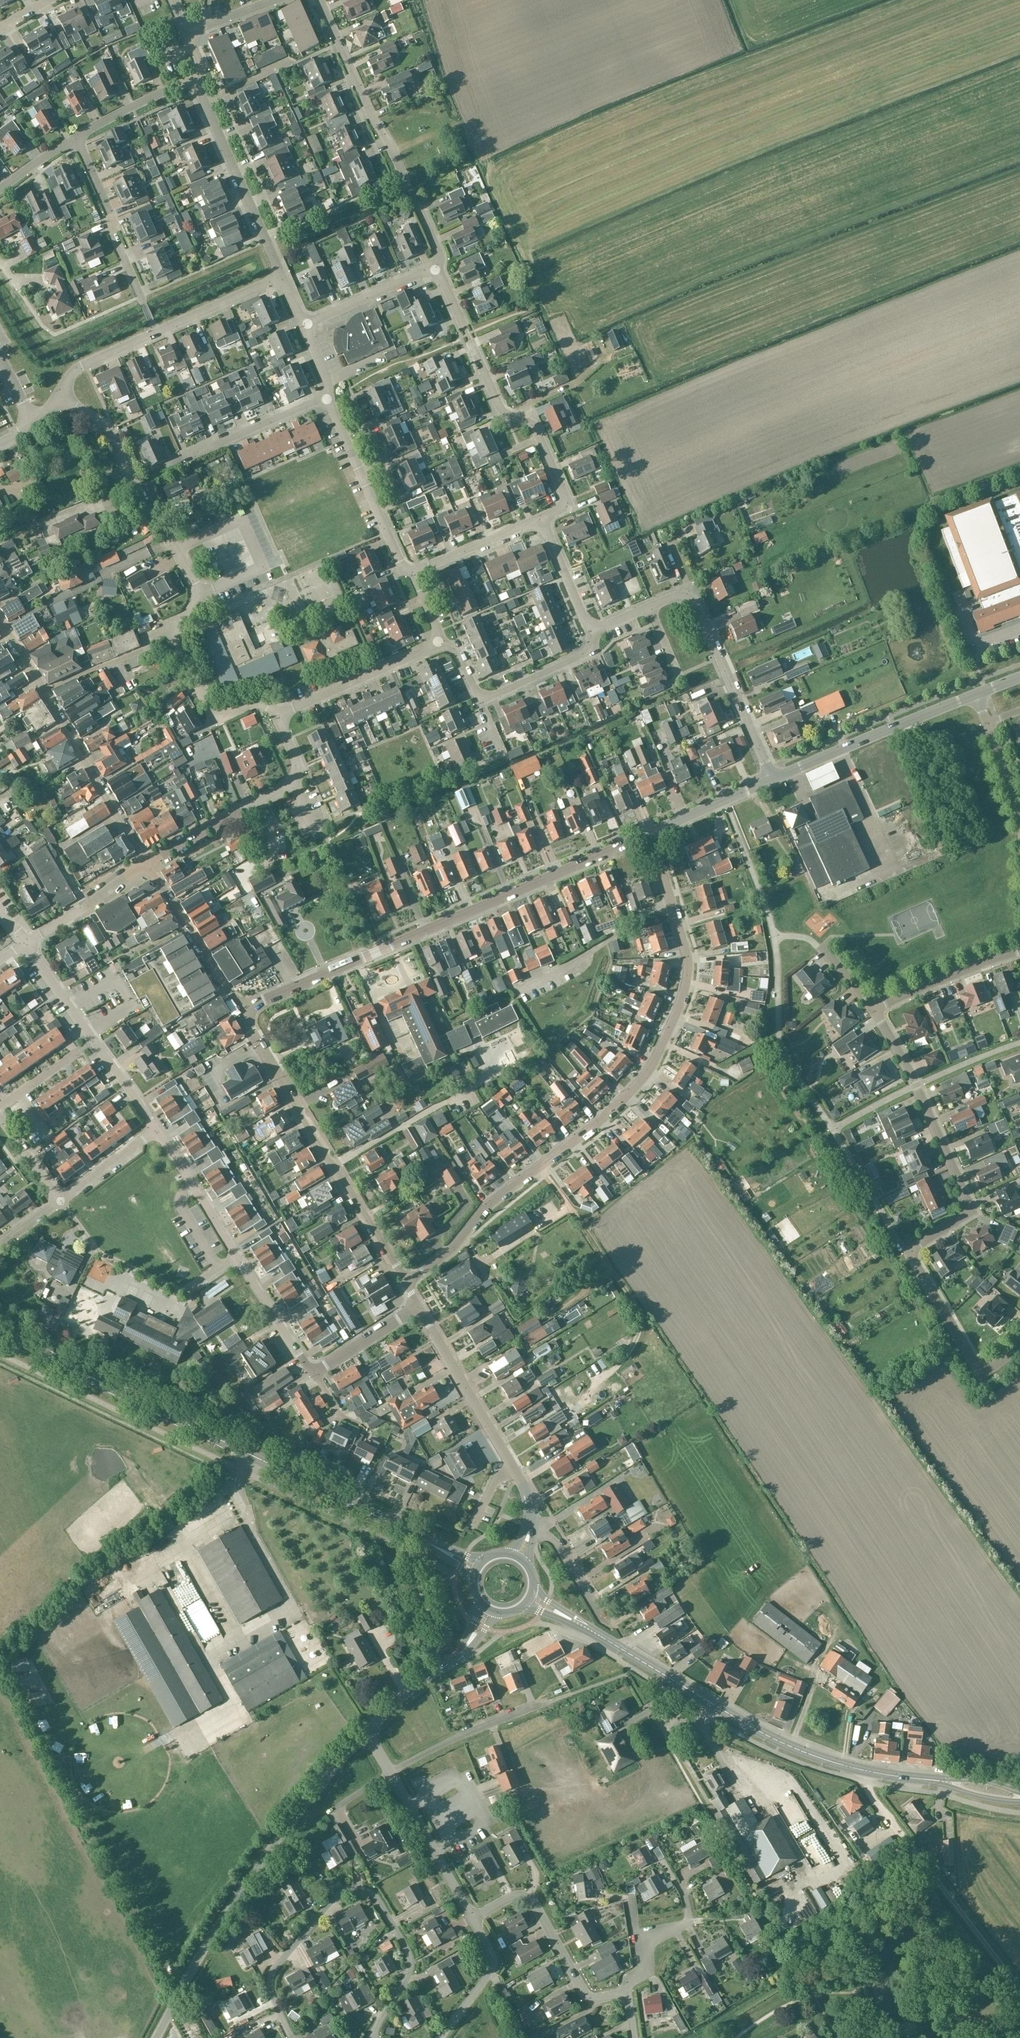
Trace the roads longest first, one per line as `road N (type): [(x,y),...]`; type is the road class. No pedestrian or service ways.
road 1 (residential): [(406,1283),(454,1248),(493,1202),(609,1113),(655,1060),(688,969),(650,833)]
road 2 (secondary): [(420,1538),(0,1333)]
road 3 (unclassified): [(276,715),(257,703),(215,720),(180,640),(200,594),(113,439),(58,396)]
road 4 (residential): [(981,1374),(908,1251),(973,1211),(874,1010)]
road 5 (tertiary): [(248,1006),(650,833)]
road 6 (secondary): [(946,1782),(863,1770),(780,1742),(571,1620)]
road 7 (unclassified): [(157,2037),(250,1879),(366,1732)]
road 8 (residential): [(292,2037),(271,1976),(331,1902),(356,1889),(380,1903),(410,1962),(370,2037)]
road 9 (tertiary): [(406,1283),(252,1033),(248,1006)]
road 10 (residential): [(541,518),(568,503),(563,491),(533,426),(501,410),(437,267)]
road 11 (residential): [(437,267),(437,247),(320,0)]
road 12 (unclassified): [(315,1372),(157,1130)]
road 13 (unclassified): [(146,864),(0,625)]
road 14 (track): [(871,1772),(868,1789),(879,1806),(1019,1988)]
road 15 (tertiary): [(531,1528),(525,1488),(419,1307)]
road 16 (track): [(540,1166),(637,1311),(638,1334),(614,1367)]
road 17 (tertiary): [(773,779),(976,695)]
road 18 (residential): [(627,1992),(587,1997),(525,1897),(472,1918)]
road 19 (residential): [(282,277),(197,80)]
road 20 (residential): [(156,332),(76,138)]
road 21 (unclassified): [(413,573),(401,563),(327,399)]
road 22 (track): [(171,543),(3,630)]
road 23 (unclassified): [(276,715),(442,643)]
road 24 (unclassified): [(686,599),(699,611),(764,760)]
road 25 (unclassified): [(248,1006),(230,994),(146,864)]
road 26 (unclassified): [(391,1773),(548,1702)]
road 27 (unclassified): [(146,864),(294,781)]
road 28 (unclassified): [(472,1918),(391,1773)]
road 29 (residential): [(181,461),(327,399)]
road 30 (residential): [(874,1010),(1019,950)]
road 31 (residential): [(304,325),(437,267)]
road 32 (unclassified): [(26,943),(146,864)]
road 33 (unclassified): [(480,702),(591,652),(590,632)]
road 34 (residential): [(441,2037),(494,1962),(472,1918)]
road 35 (unclassified): [(156,332),(282,277)]
road 36 (tertiary): [(650,833),(773,779)]
road 37 (residential): [(76,138),(197,80)]
road 38 (residential): [(614,1624),(601,1620),(555,1542),(531,1528)]
road 39 (unclassified): [(366,1732),(466,1647)]
road 40 (unclassified): [(590,632),(541,518)]
road 41 (unclassified): [(419,1307),(315,1372)]
road 42 (unclassified): [(58,396),(84,365),(156,332)]

